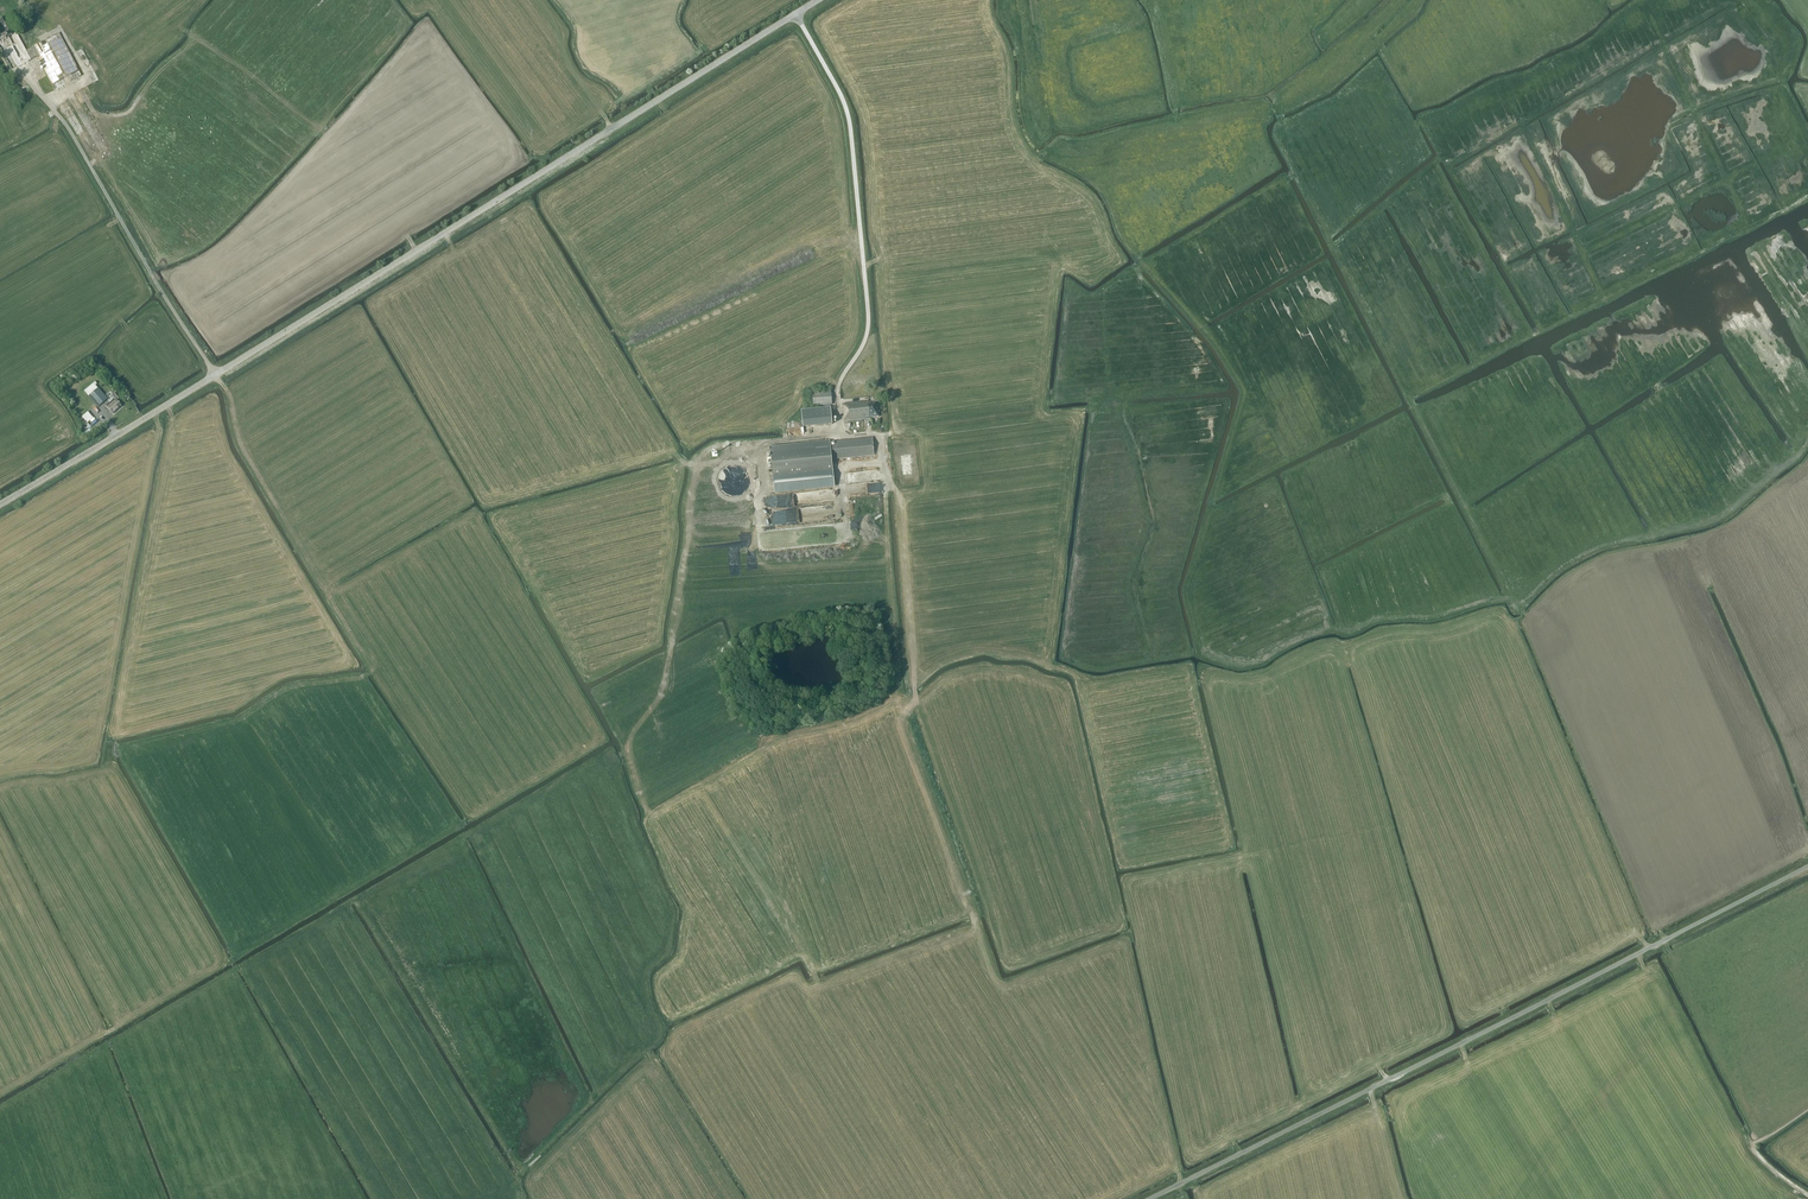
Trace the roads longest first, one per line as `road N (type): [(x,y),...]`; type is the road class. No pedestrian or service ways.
road 1 (tertiary): [(0,504),(796,13)]
road 2 (unclassified): [(1148,1198),(1807,865)]
road 3 (unclassified): [(847,436),(837,388),(867,320),(848,120),(796,13)]

